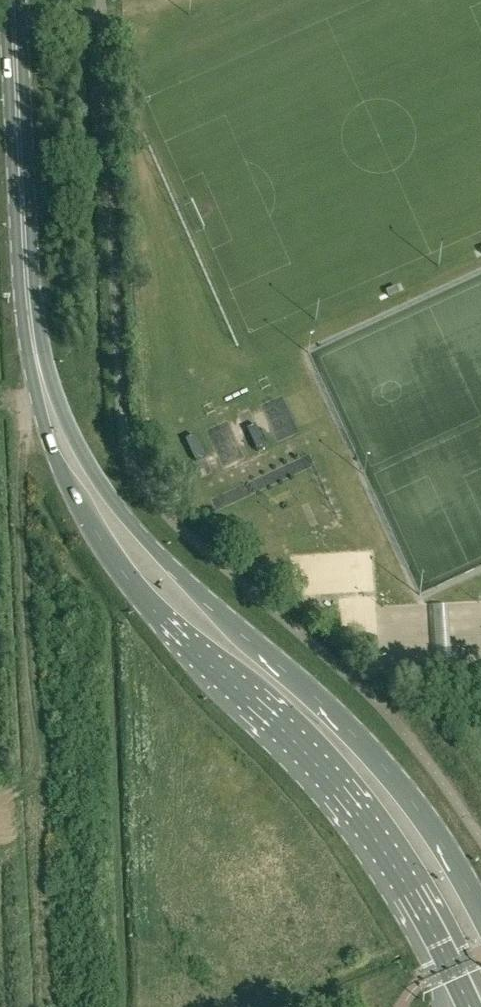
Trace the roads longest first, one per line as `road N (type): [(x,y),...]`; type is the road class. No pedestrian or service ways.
road 1 (secondary): [(44,378),(48,431),(113,557),(188,644),(282,727),(351,803),(473,1006)]
road 2 (secondary): [(480,911),(430,823),(385,767),(106,490),(44,378)]
road 3 (track): [(49,1006),(32,755),(26,422),(44,378)]
road 4 (secondary): [(44,378),(28,297),(14,0)]

